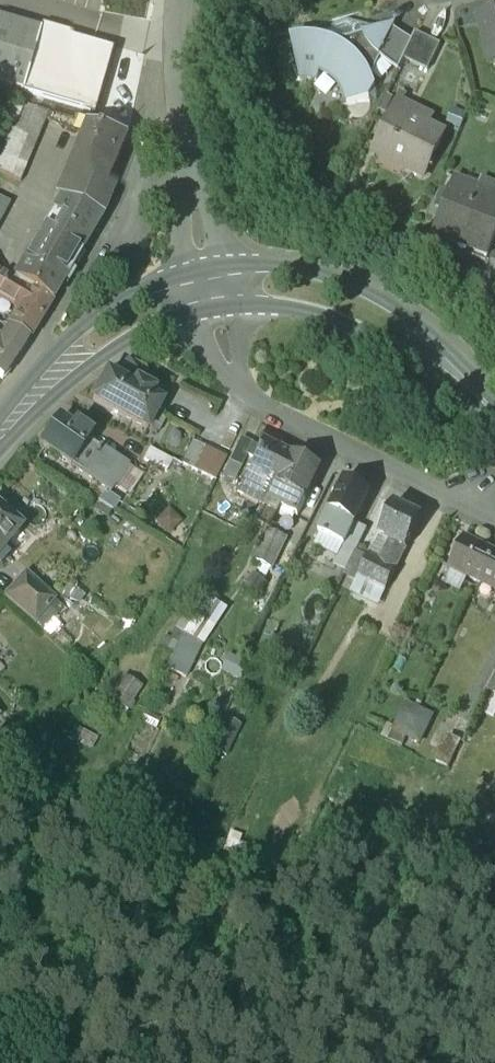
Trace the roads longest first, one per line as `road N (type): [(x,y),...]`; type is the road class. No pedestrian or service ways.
road 1 (tertiary): [(494,419),(432,350),(366,308),(296,288),(228,283)]
road 2 (tertiary): [(232,322),(289,328),(374,357),(460,413),(494,448)]
road 3 (residential): [(494,553),(240,418)]
road 4 (tertiary): [(0,463),(69,395),(152,341),(184,331)]
road 5 (tertiary): [(180,290),(125,311),(78,341),(0,422)]
road 6 (residential): [(191,214),(182,97),(186,0)]

